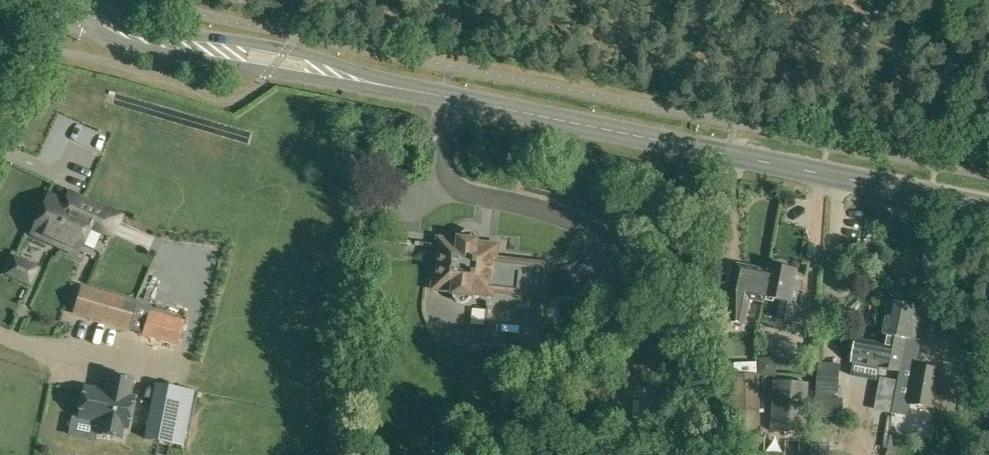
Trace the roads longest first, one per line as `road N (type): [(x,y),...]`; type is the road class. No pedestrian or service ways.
road 1 (secondary): [(988,208),(410,90)]
road 2 (secondary): [(76,4),(98,33),(131,48),(410,90)]
road 3 (secondary): [(410,90),(318,57),(142,28),(101,0)]
road 4 (unclassified): [(0,149),(51,20)]

